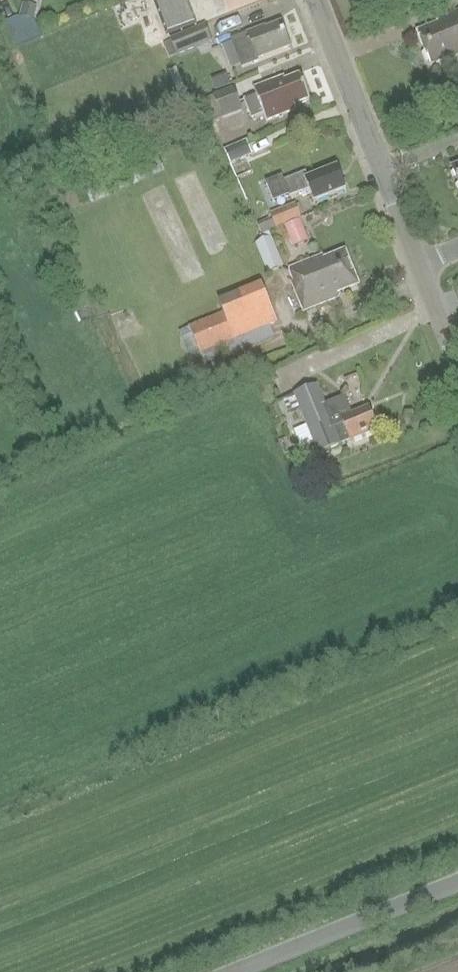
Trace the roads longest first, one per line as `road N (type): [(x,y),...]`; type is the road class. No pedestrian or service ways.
road 1 (tertiary): [(417,269),(313,0)]
road 2 (tertiary): [(234,971),(457,883)]

